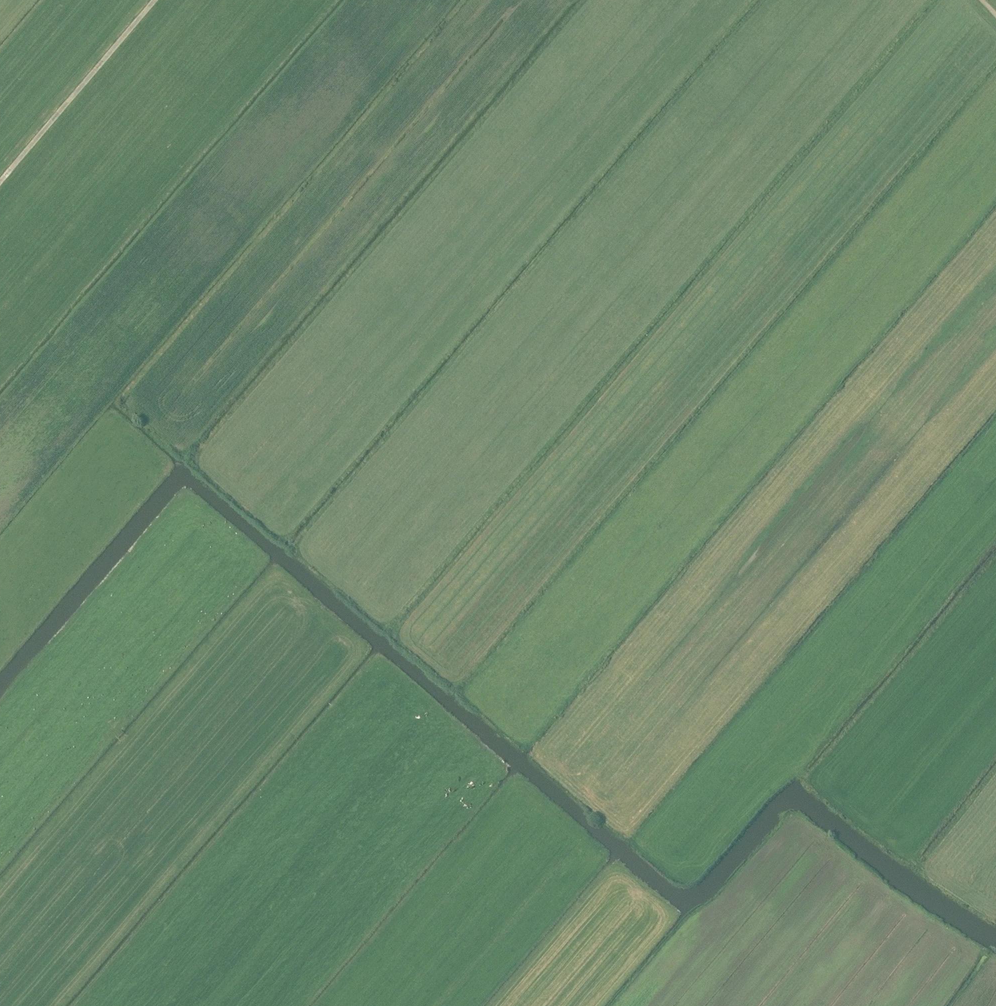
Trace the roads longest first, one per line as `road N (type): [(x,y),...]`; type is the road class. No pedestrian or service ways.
road 1 (track): [(0,184),(156,0)]

